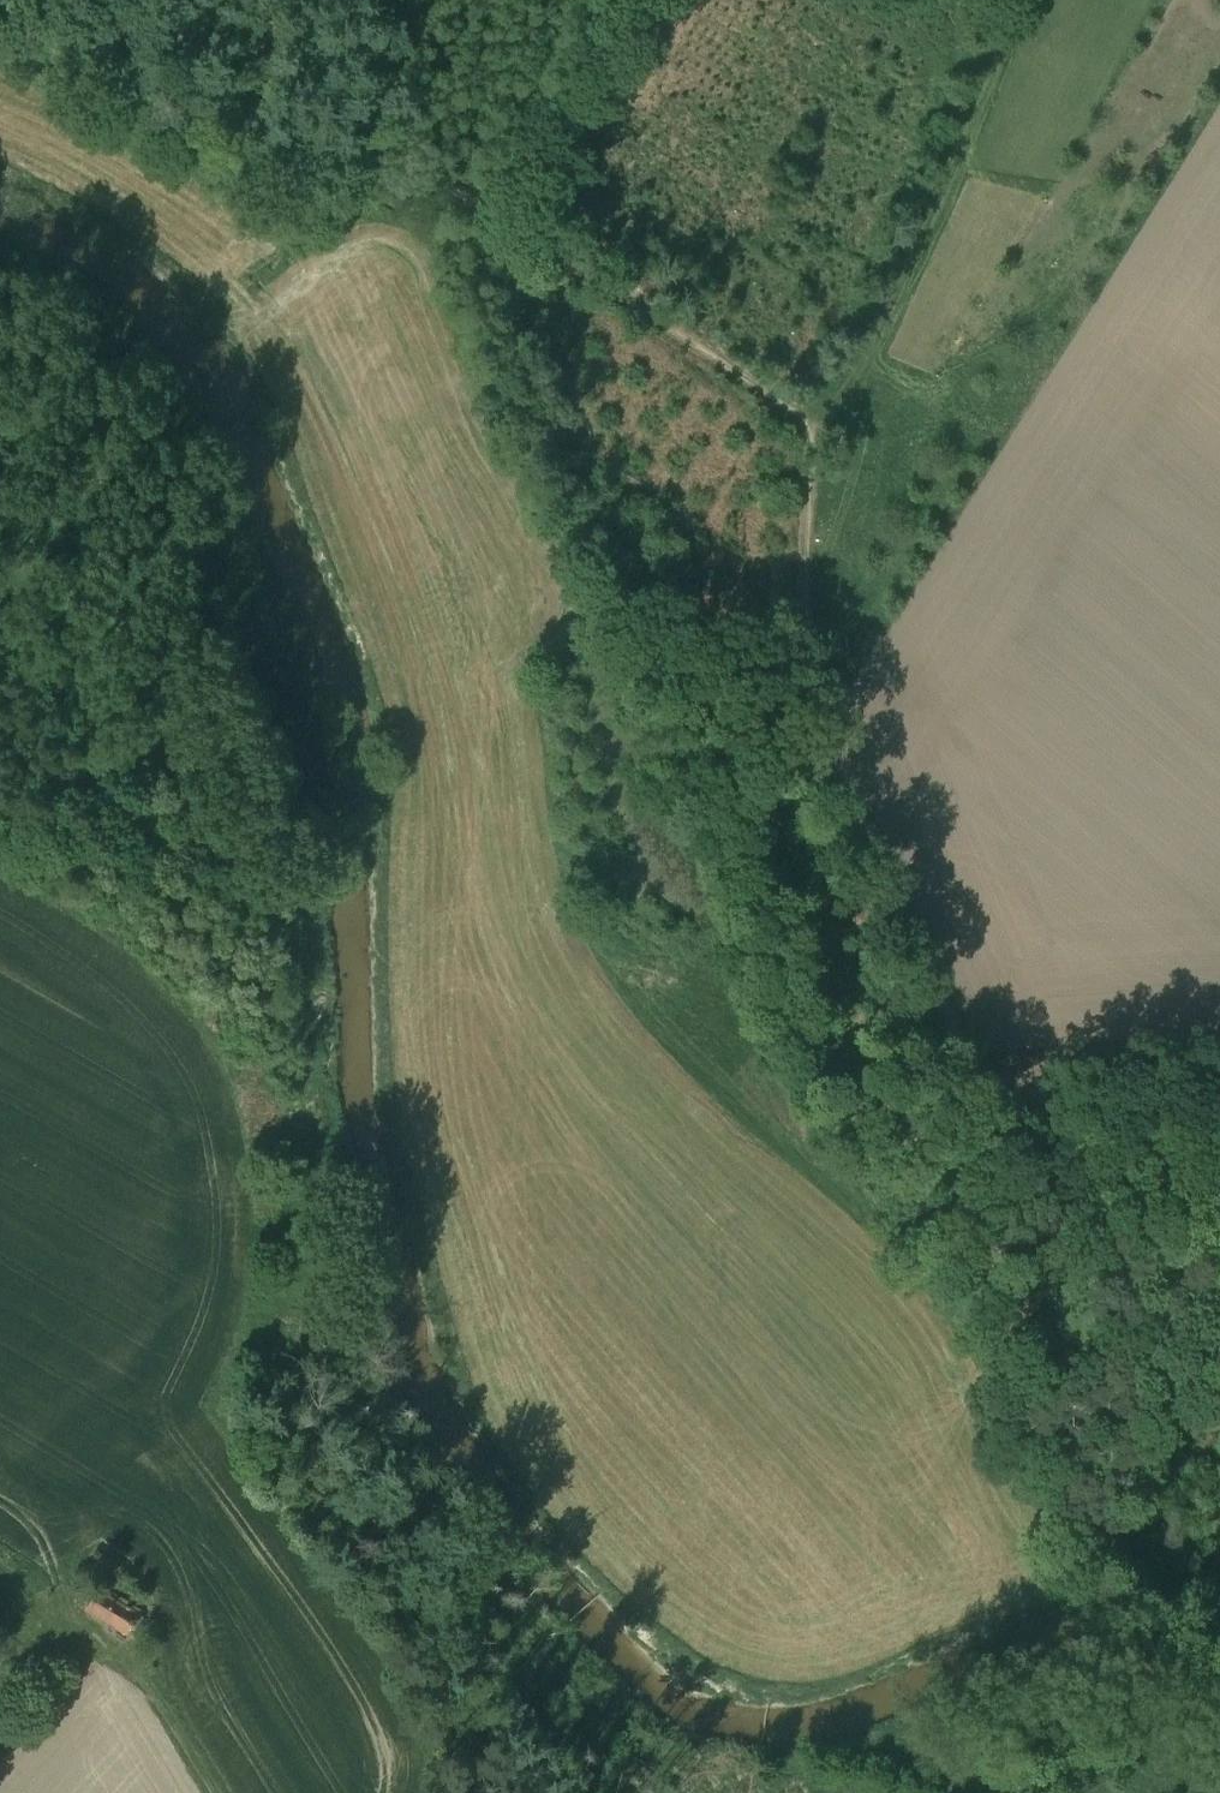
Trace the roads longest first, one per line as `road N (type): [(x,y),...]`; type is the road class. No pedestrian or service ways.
road 1 (track): [(487,209),(806,419),(813,689),(841,766),(935,932),(1018,1033),(1143,1087),(1219,1098)]
road 2 (track): [(1018,1033),(1029,1232),(1060,1323),(1110,1444),(1171,1531),(1219,1580)]
road 3 (track): [(220,1792),(133,1651)]

